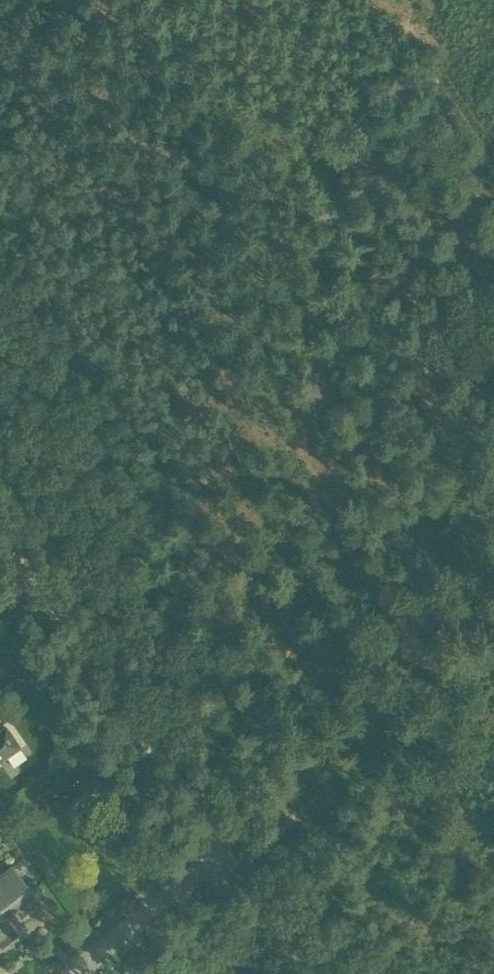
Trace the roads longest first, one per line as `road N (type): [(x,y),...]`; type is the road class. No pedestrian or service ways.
road 1 (track): [(243,872),(389,737),(493,549)]
road 2 (track): [(208,827),(0,535)]
road 3 (unclassified): [(316,973),(208,827)]

